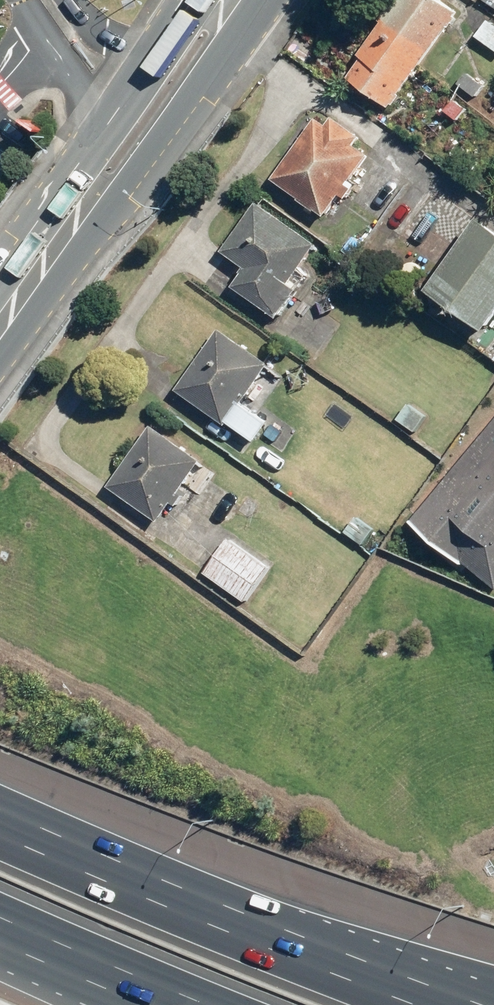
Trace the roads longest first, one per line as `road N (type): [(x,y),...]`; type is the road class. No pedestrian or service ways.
road 1 (motorway): [(124,890),(493,982)]
road 2 (motorway): [(124,890),(398,1004)]
road 3 (secondary): [(79,216),(114,118),(154,61),(179,34),(229,7)]
road 4 (secondary): [(229,7),(203,86),(133,174),(79,216)]
road 5 (motorway): [(195,1004),(0,926)]
road 6 (secondary): [(0,329),(79,216)]
road 7 (motorway): [(0,835),(124,890)]

